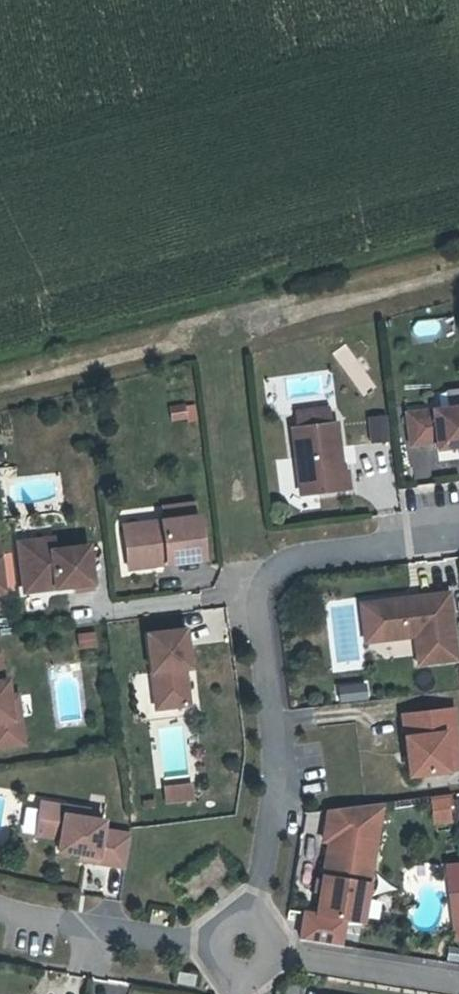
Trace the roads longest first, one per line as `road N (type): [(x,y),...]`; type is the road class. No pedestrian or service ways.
road 1 (residential): [(245,945),(275,773),(259,602),(281,563),(306,552),(458,532)]
road 2 (residential): [(0,906),(76,925),(245,945)]
road 3 (residential): [(245,945),(458,984)]

